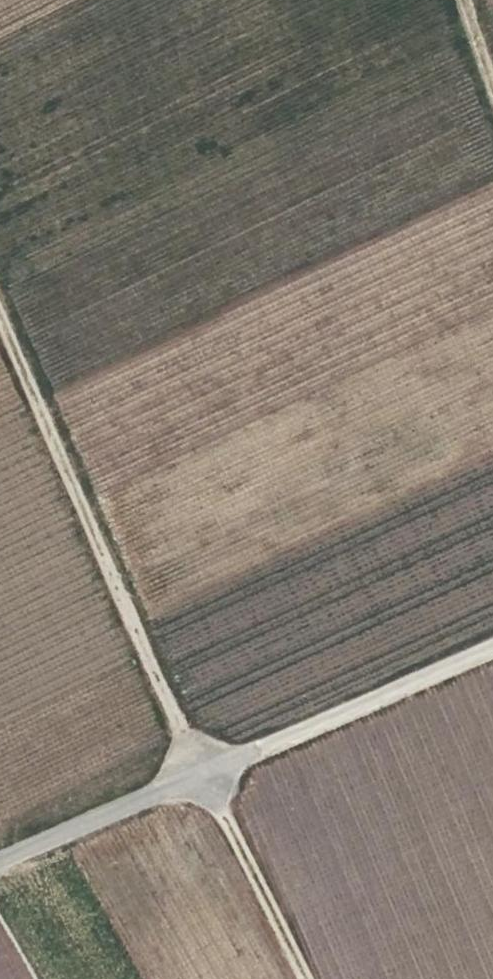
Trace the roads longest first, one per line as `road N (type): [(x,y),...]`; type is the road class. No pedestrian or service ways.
road 1 (track): [(0,305),(204,777),(304,978)]
road 2 (track): [(492,648),(204,777)]
road 3 (unclassified): [(0,857),(204,777)]

